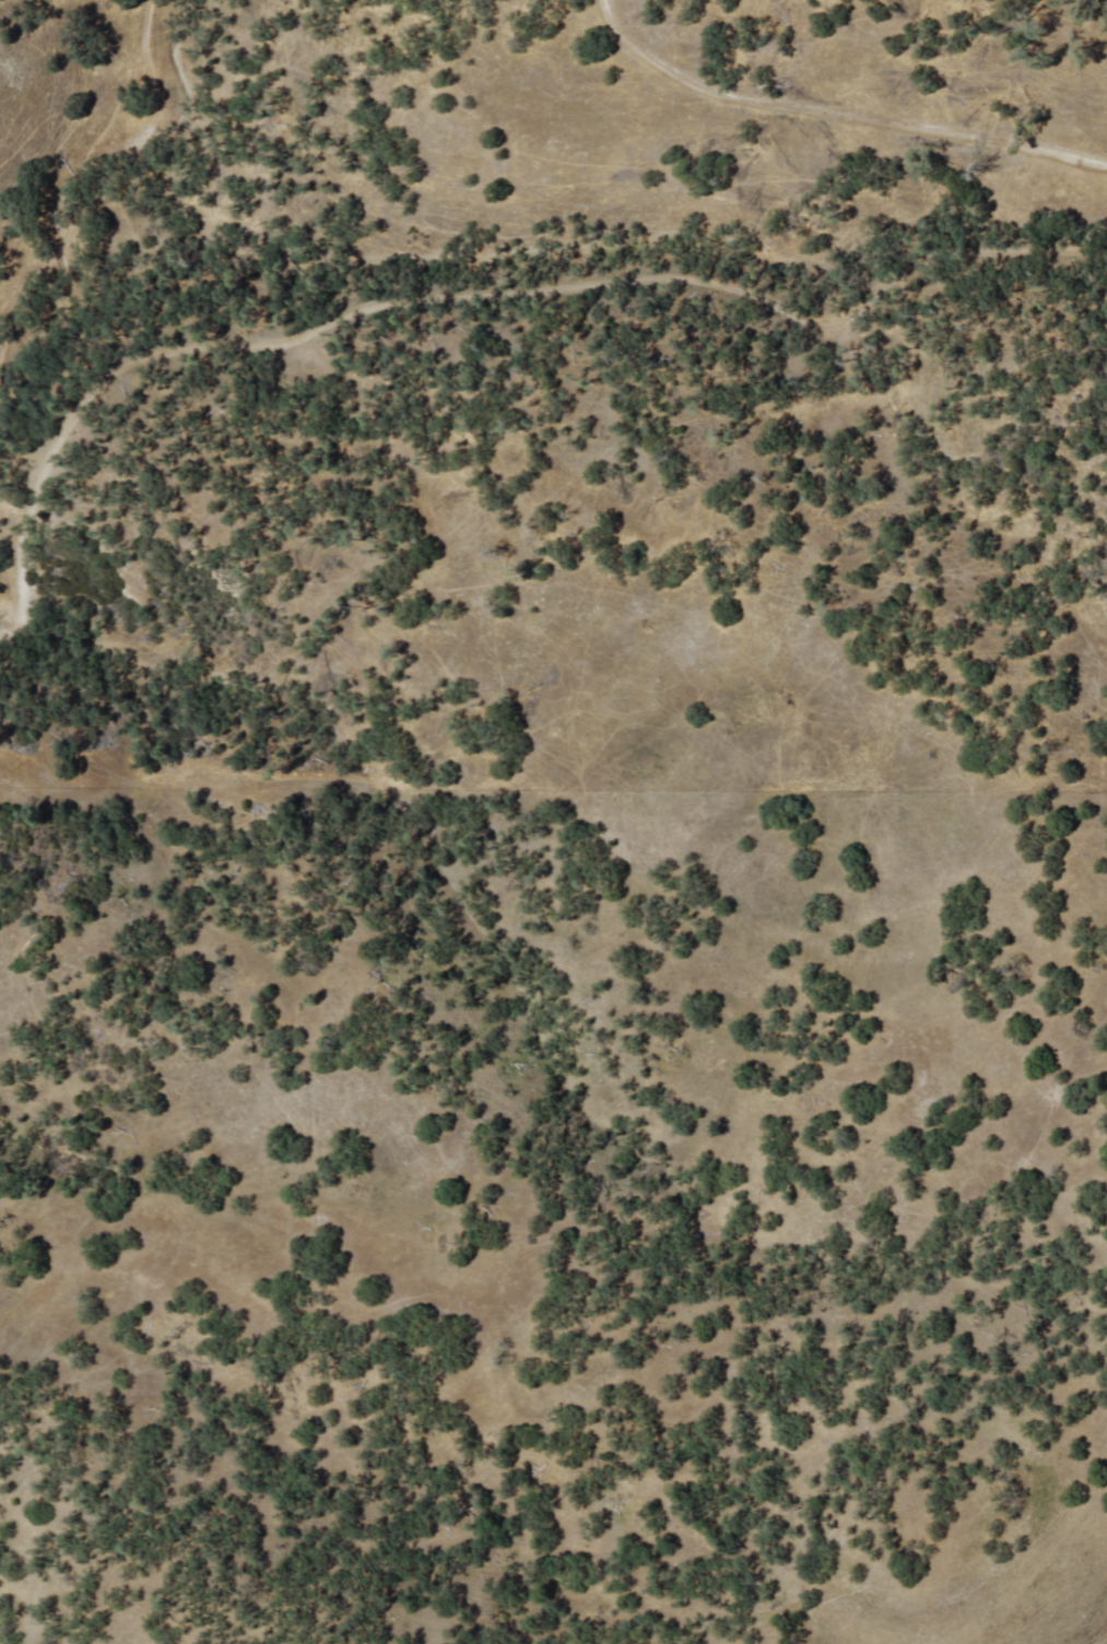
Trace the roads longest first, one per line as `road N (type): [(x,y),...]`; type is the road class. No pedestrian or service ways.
road 1 (track): [(0,650),(46,622),(57,409),(92,340),(160,283),(286,230),(916,260),(1106,247)]
road 2 (track): [(1106,93),(806,59),(711,0)]

